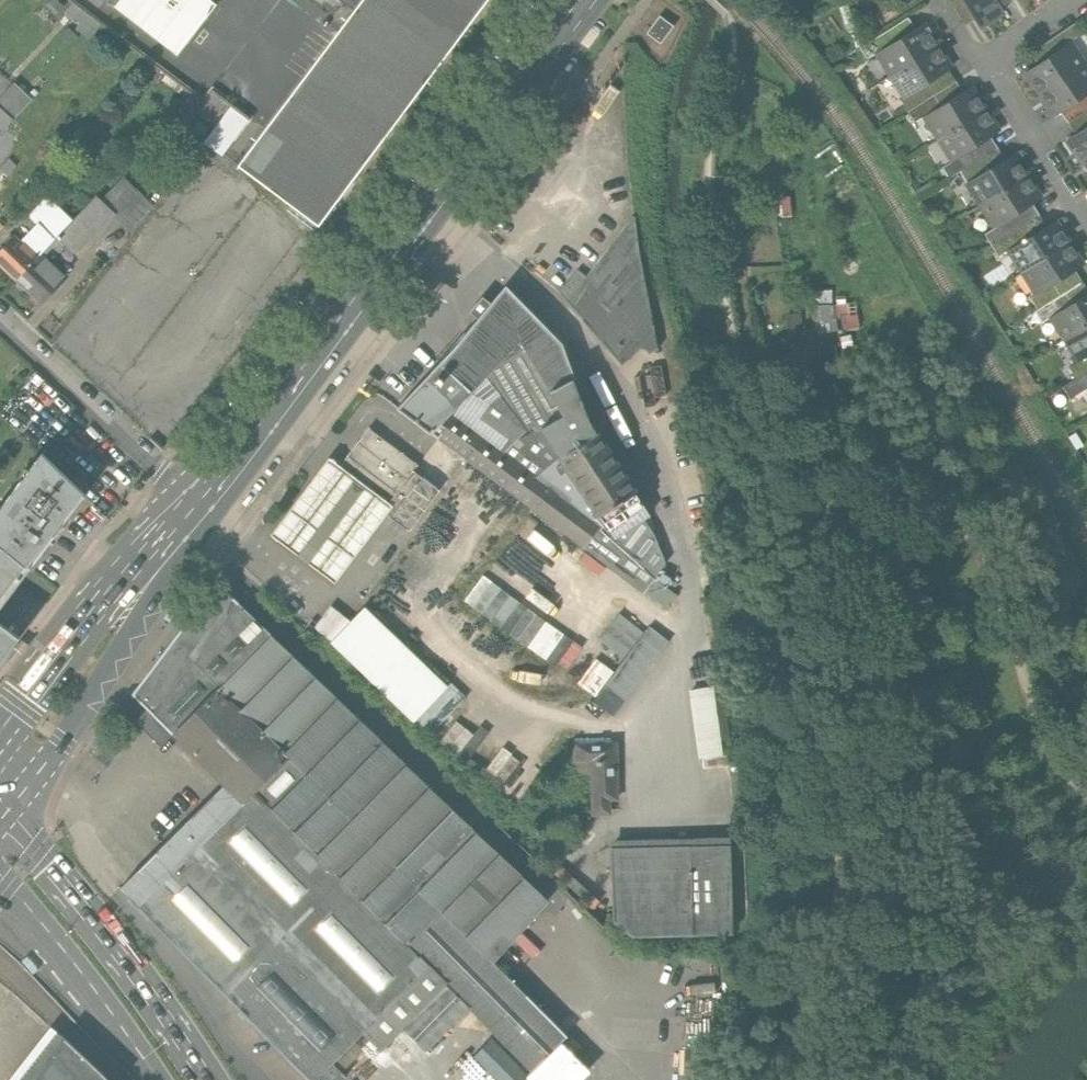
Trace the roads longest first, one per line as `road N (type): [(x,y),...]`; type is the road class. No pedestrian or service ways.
road 1 (secondary): [(199,500),(579,0)]
road 2 (secondary): [(10,809),(141,625),(187,516)]
road 3 (primary): [(213,1079),(172,1012),(10,809)]
road 4 (secondary): [(187,516),(105,597),(0,732)]
road 5 (residential): [(199,500),(0,314)]
road 6 (primary): [(0,874),(165,1079)]
road 7 (residential): [(1086,217),(984,58)]

